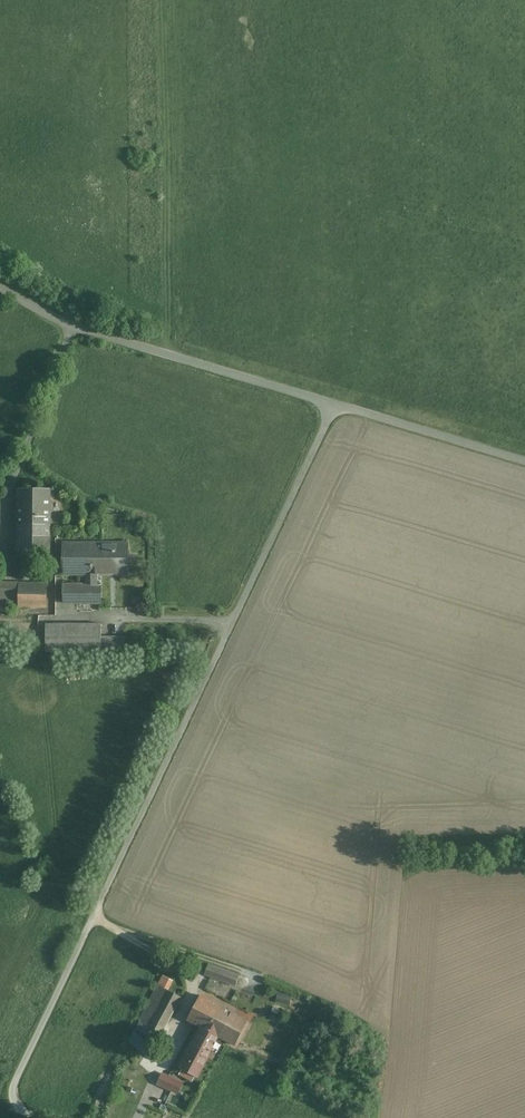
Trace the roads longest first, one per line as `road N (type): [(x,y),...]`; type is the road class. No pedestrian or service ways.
road 1 (unclassified): [(38,1117),(21,1109),(22,1074),(336,406)]
road 2 (unclassified): [(336,406),(74,327),(0,289)]
road 3 (unclassified): [(524,462),(336,406)]

